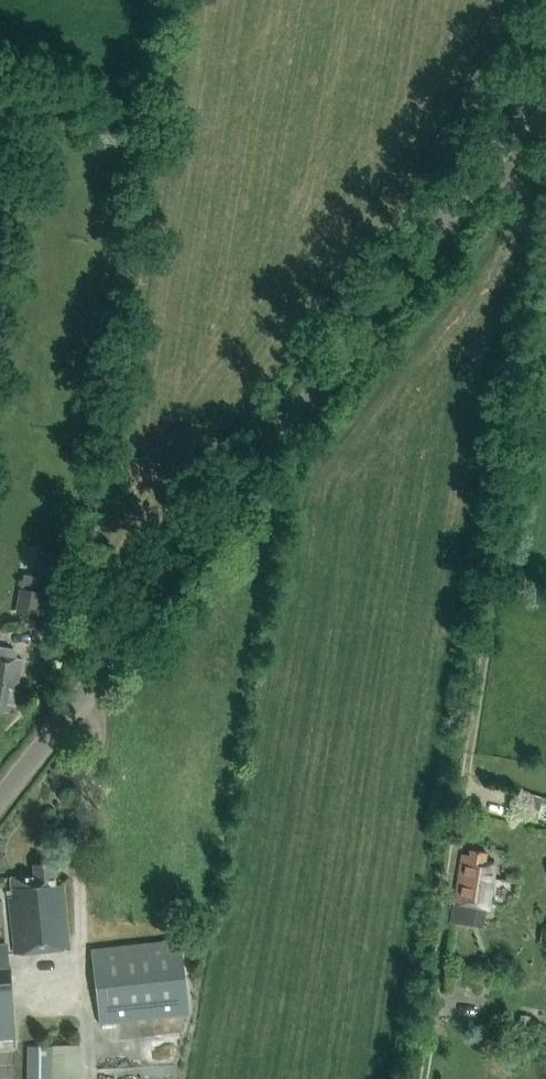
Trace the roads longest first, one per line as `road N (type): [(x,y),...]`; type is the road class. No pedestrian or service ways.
road 1 (unclassified): [(0,789),(233,477),(545,95)]

